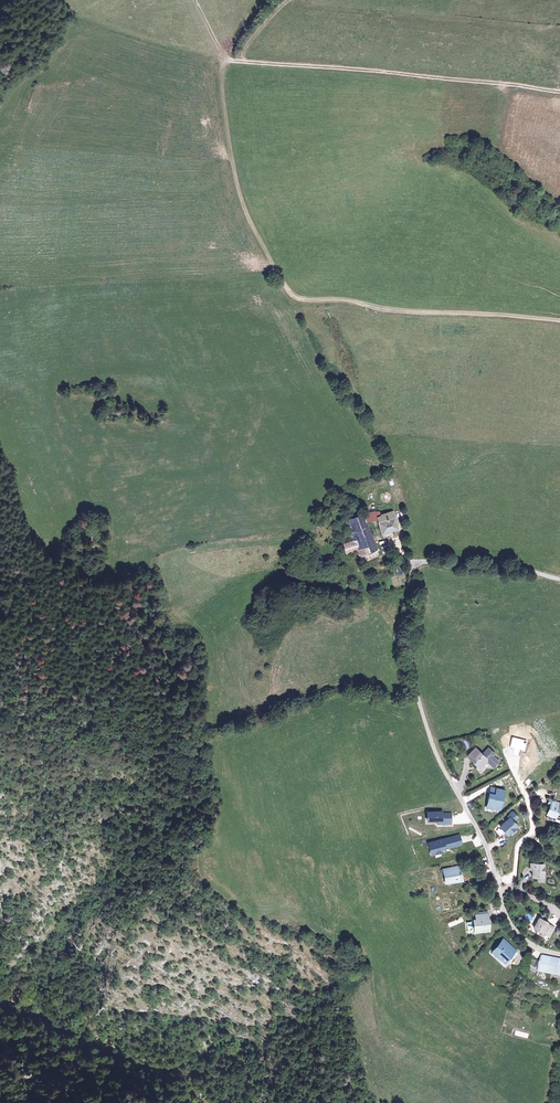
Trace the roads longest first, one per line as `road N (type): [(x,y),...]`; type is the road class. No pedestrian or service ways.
road 1 (track): [(559,323),(377,311),(291,294),(247,216),(221,58),(193,0)]
road 2 (unclassified): [(498,889),(417,697),(409,655),(411,568),(428,561),(559,577)]
road 3 (track): [(559,92),(221,58)]

